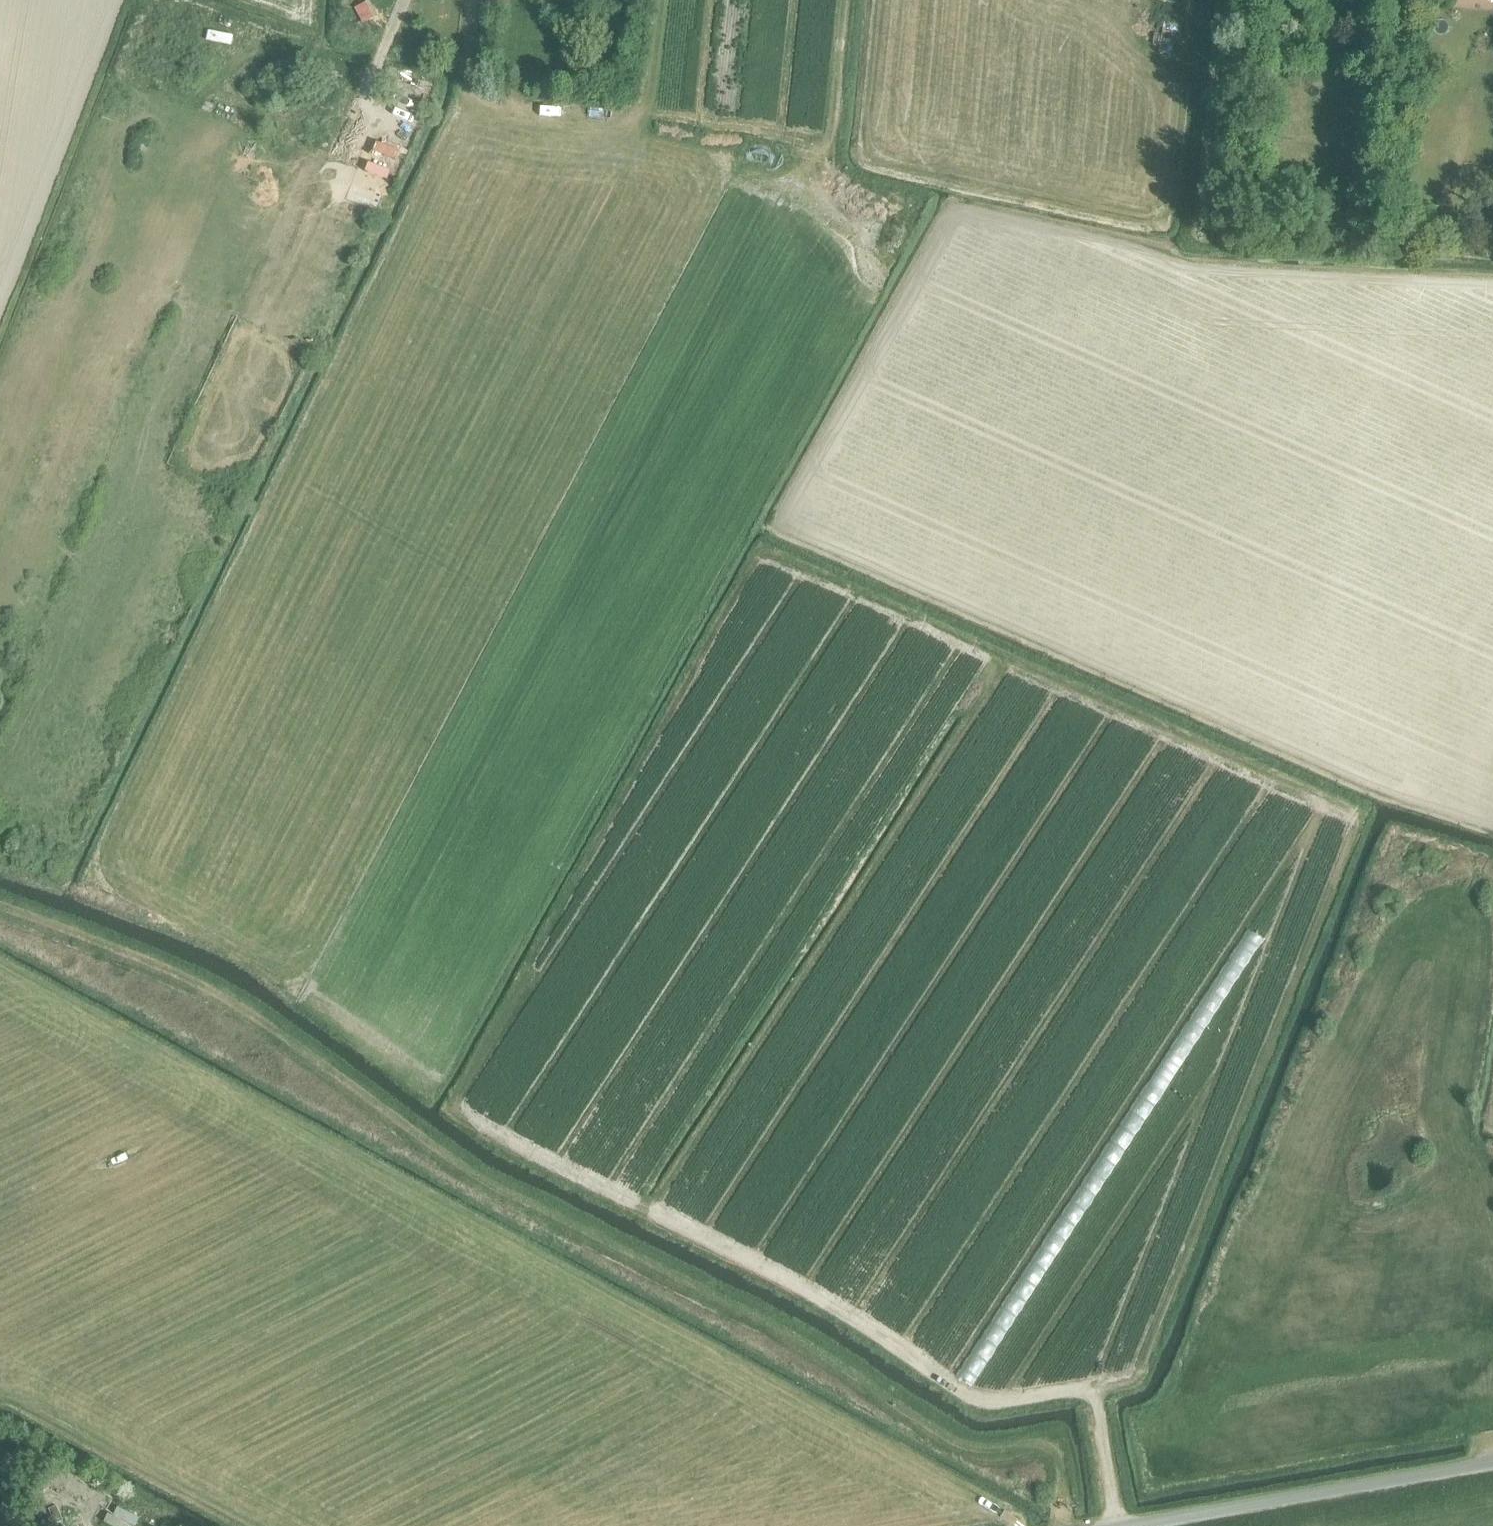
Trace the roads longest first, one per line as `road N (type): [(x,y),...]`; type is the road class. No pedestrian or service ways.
road 1 (unclassified): [(1116,1525),(1492,1461)]
road 2 (track): [(827,149),(847,0)]

